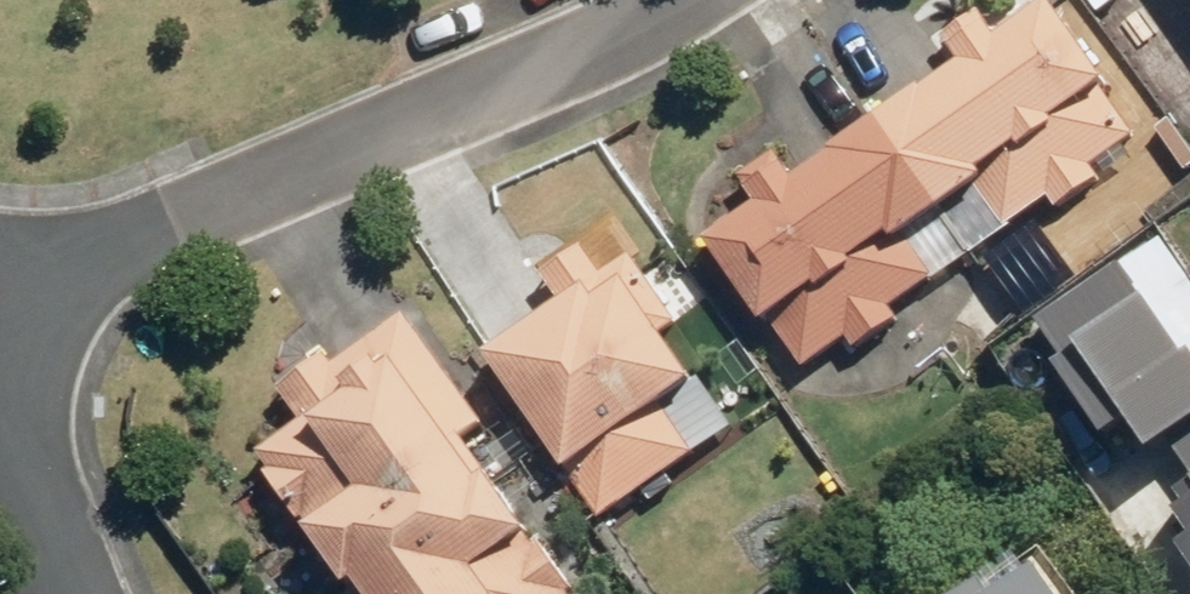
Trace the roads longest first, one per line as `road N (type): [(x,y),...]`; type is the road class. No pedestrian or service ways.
road 1 (residential): [(670,0),(0,293)]
road 2 (residential): [(0,389),(34,453),(76,593)]

